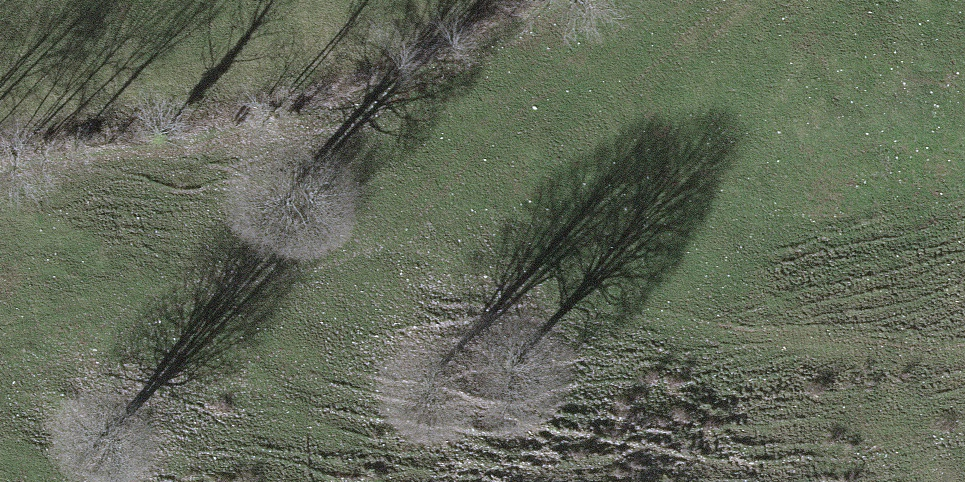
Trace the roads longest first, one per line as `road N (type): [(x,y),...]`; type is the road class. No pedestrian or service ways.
road 1 (track): [(742,0),(590,122),(312,266),(0,343)]
road 2 (track): [(964,349),(704,333),(399,282),(321,290),(312,266)]

